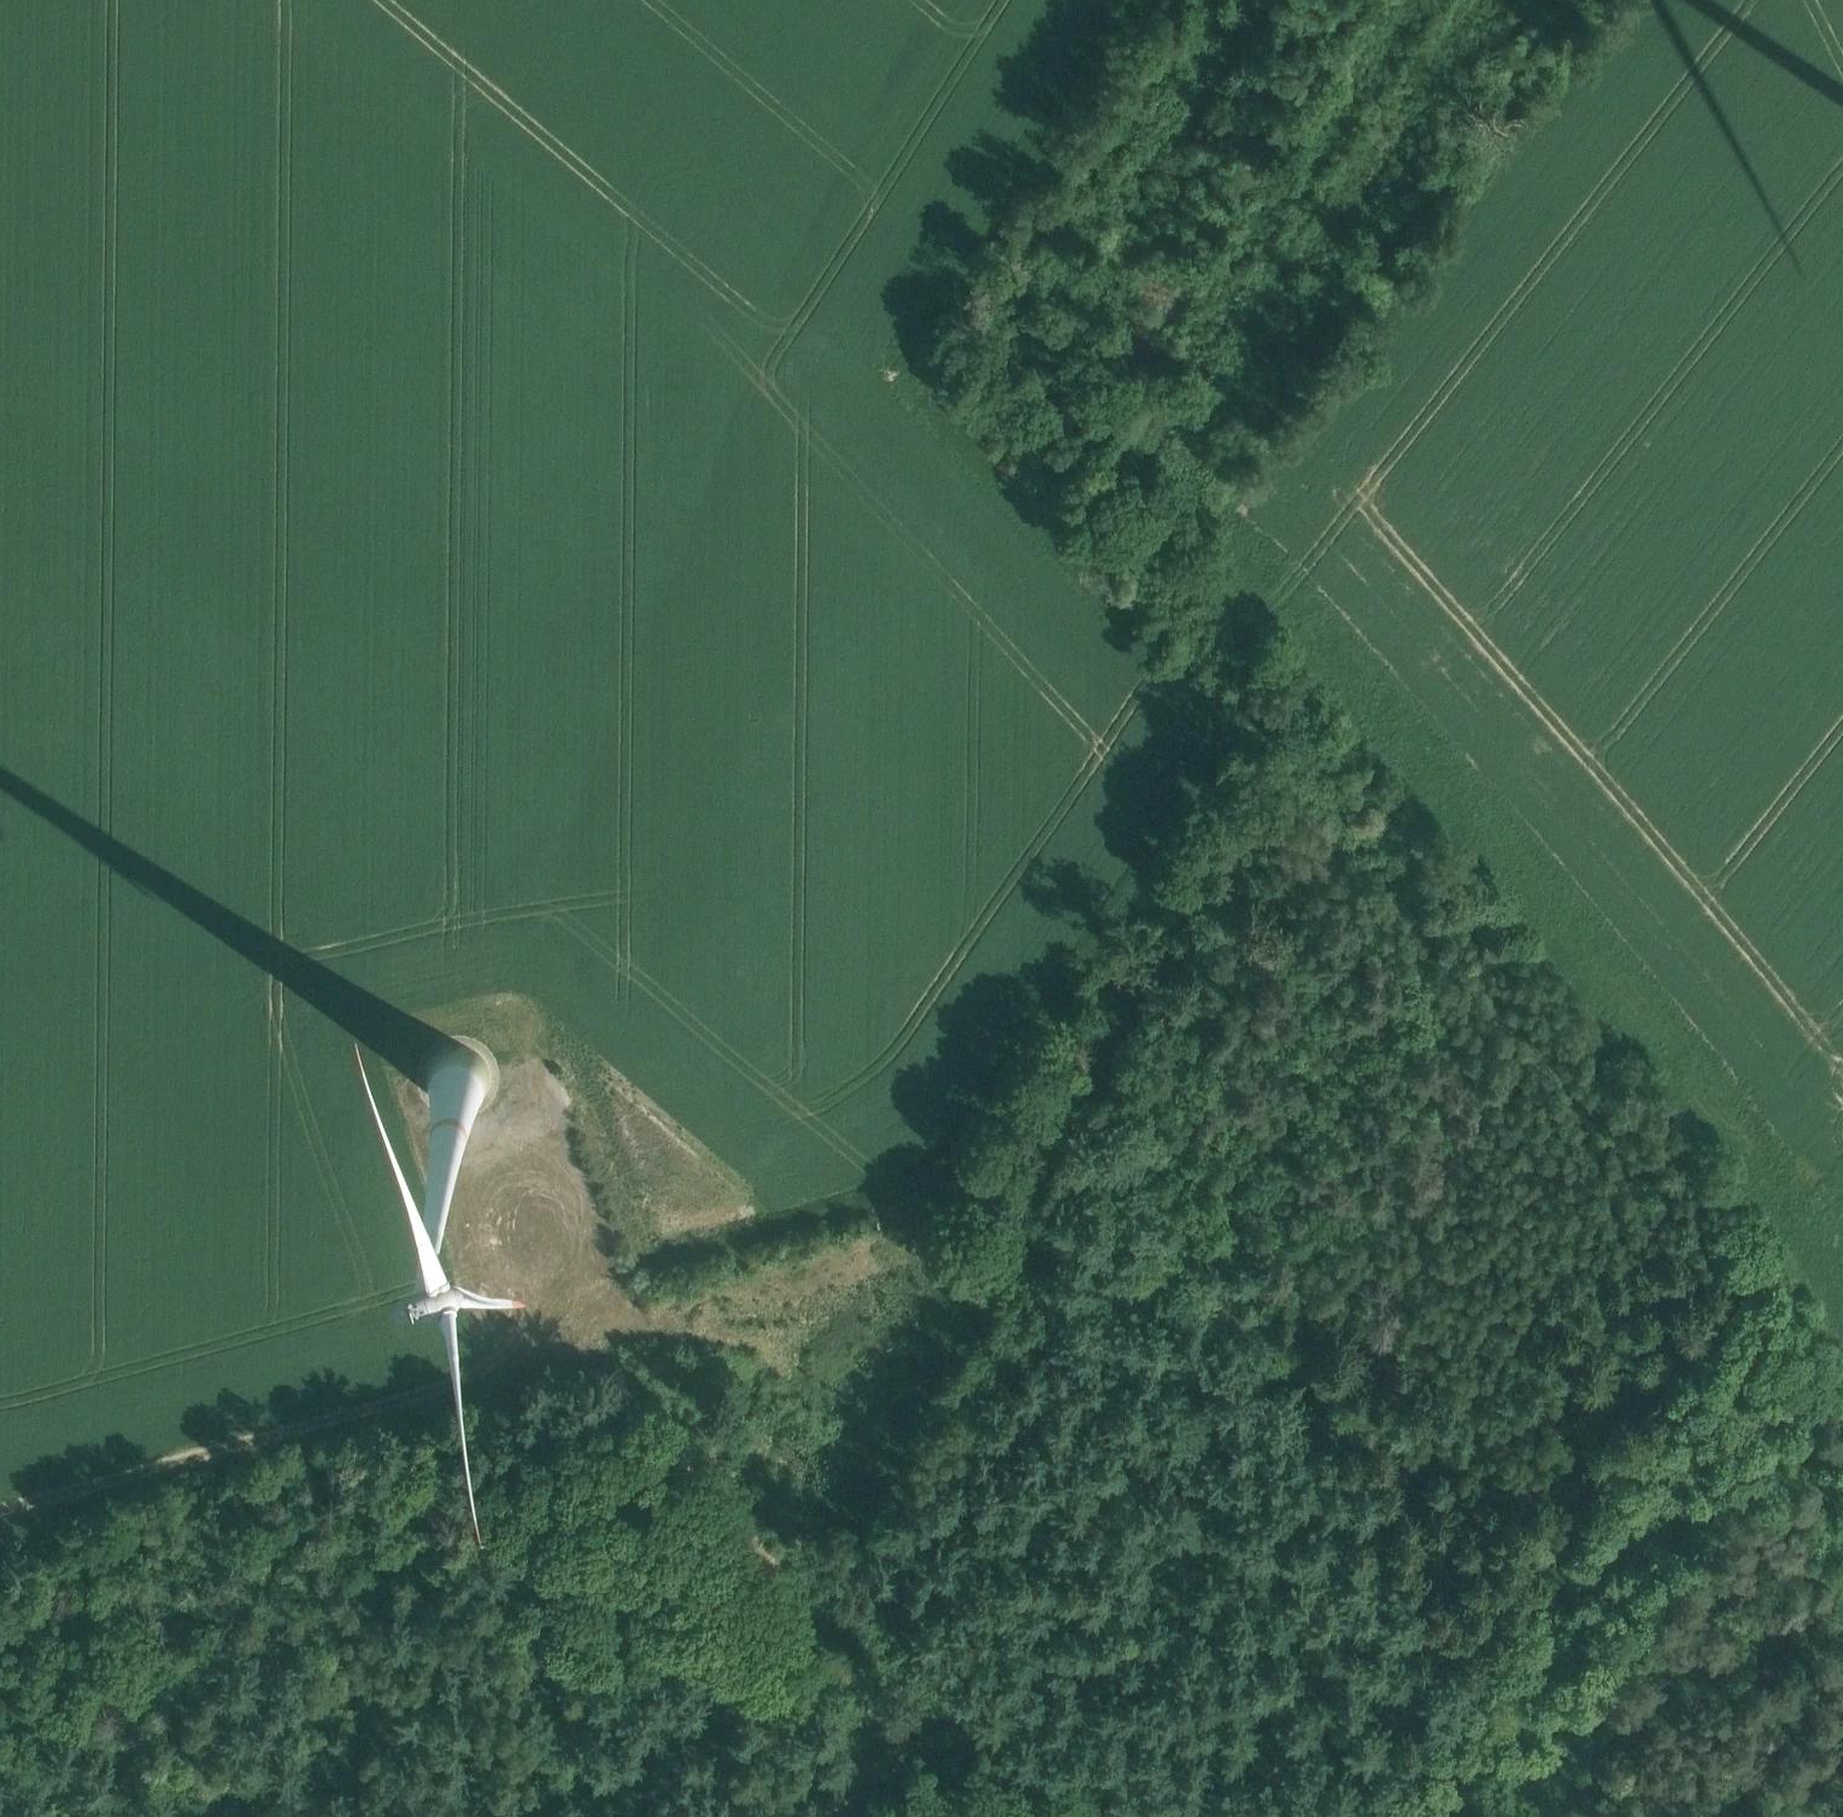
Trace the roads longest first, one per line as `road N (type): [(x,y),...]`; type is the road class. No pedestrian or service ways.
road 1 (track): [(0,1505),(577,1358),(511,1188)]

